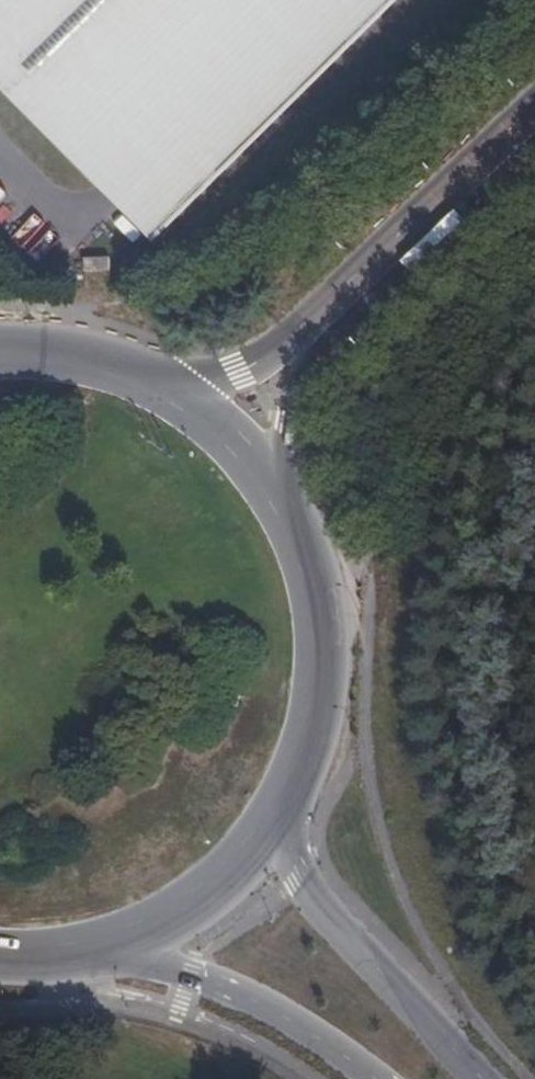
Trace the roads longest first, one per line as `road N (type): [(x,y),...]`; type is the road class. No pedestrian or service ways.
road 1 (secondary): [(280,830),(307,781),(331,672),(314,561),(291,510)]
road 2 (secondary): [(480,1078),(321,914),(280,830)]
road 3 (secondary): [(79,965),(190,976),(329,1078)]
road 4 (secondary): [(79,965),(139,947),(194,918),(241,879),(280,830)]
road 5 (secondary): [(355,305),(534,136)]
road 6 (secondary): [(291,510),(288,429),(355,305)]
road 7 (secondary): [(355,305),(292,353),(239,375),(163,387)]
road 8 (secondary): [(291,510),(256,461),(163,387)]
road 9 (secondary): [(163,387),(86,359),(0,354)]

